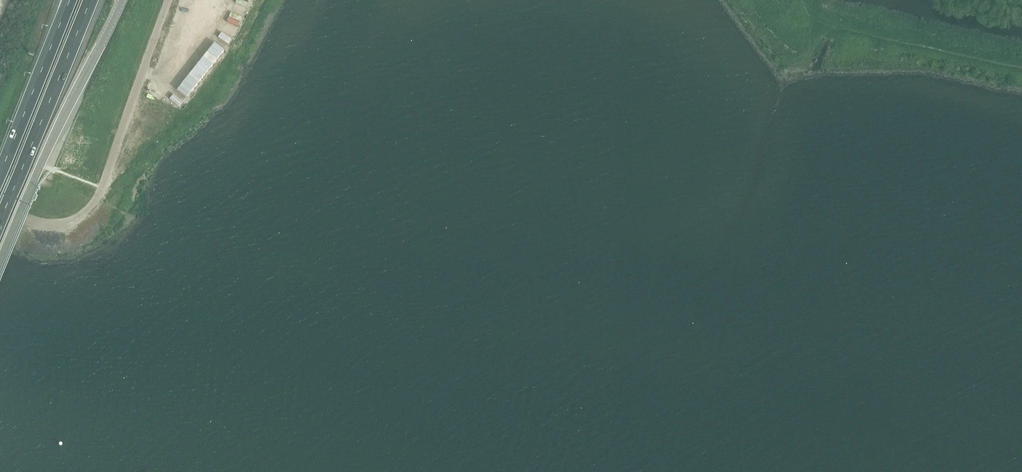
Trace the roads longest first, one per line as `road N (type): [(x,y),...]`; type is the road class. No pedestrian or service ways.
road 1 (tertiary): [(0,264),(122,0)]
road 2 (motorway): [(0,224),(91,0)]
road 3 (motorway): [(70,0),(0,175)]

